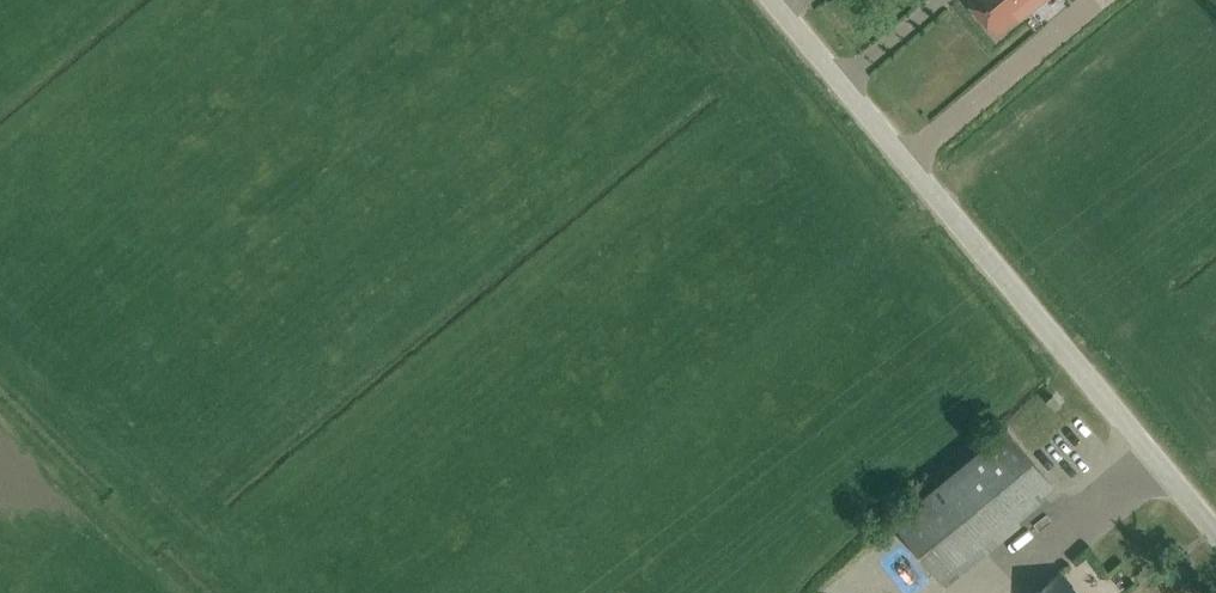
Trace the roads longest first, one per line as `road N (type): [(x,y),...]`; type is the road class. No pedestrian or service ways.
road 1 (unclassified): [(1215,535),(770,0)]

